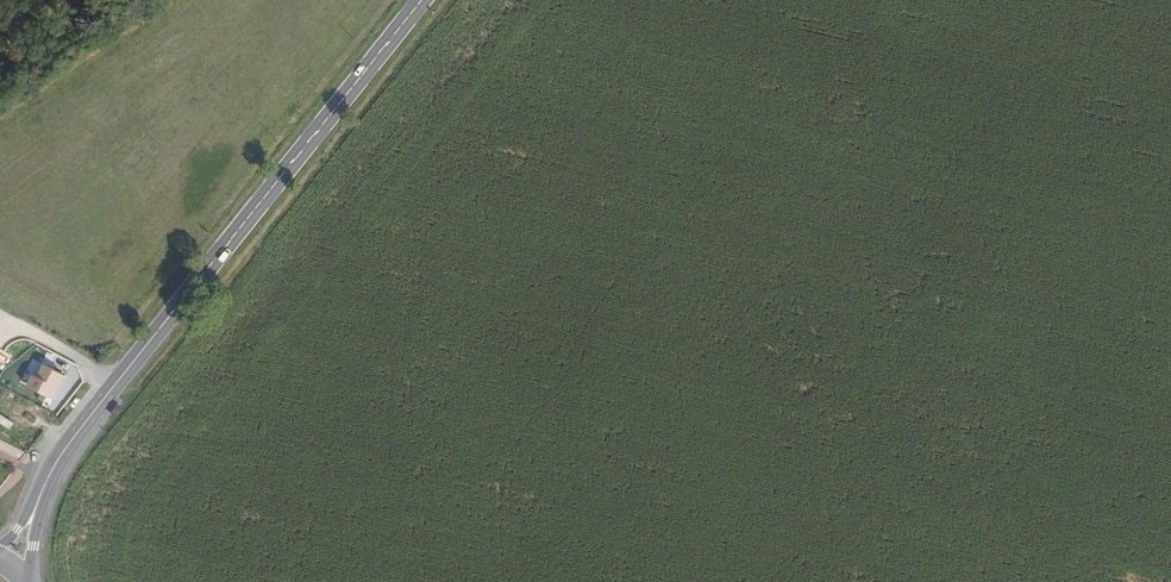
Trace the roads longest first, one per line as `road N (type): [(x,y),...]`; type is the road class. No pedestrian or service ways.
road 1 (primary): [(32,515),(62,453),(423,0)]

